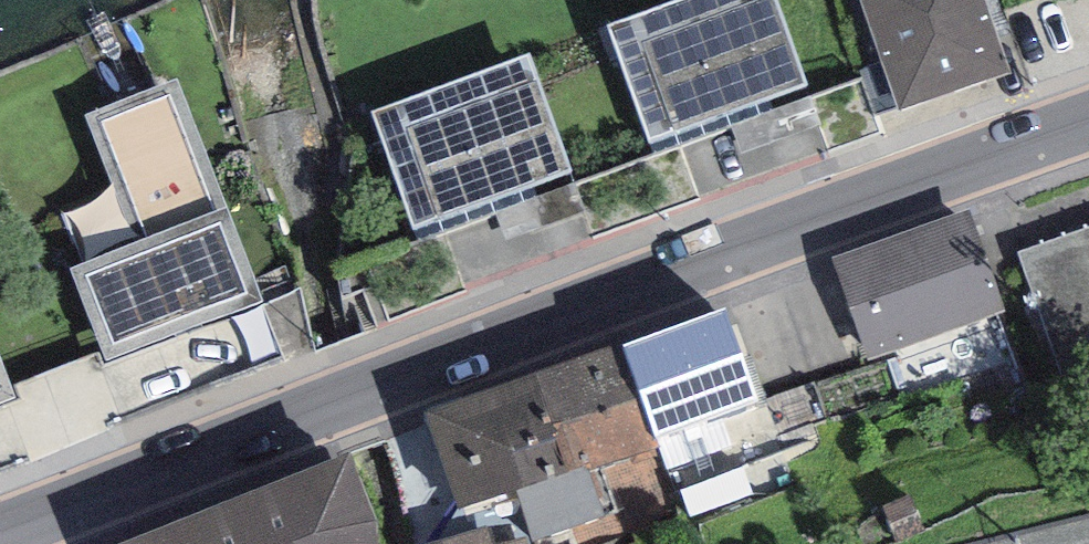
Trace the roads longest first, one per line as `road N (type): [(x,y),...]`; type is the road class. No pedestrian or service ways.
road 1 (secondary): [(0,529),(1088,121)]

